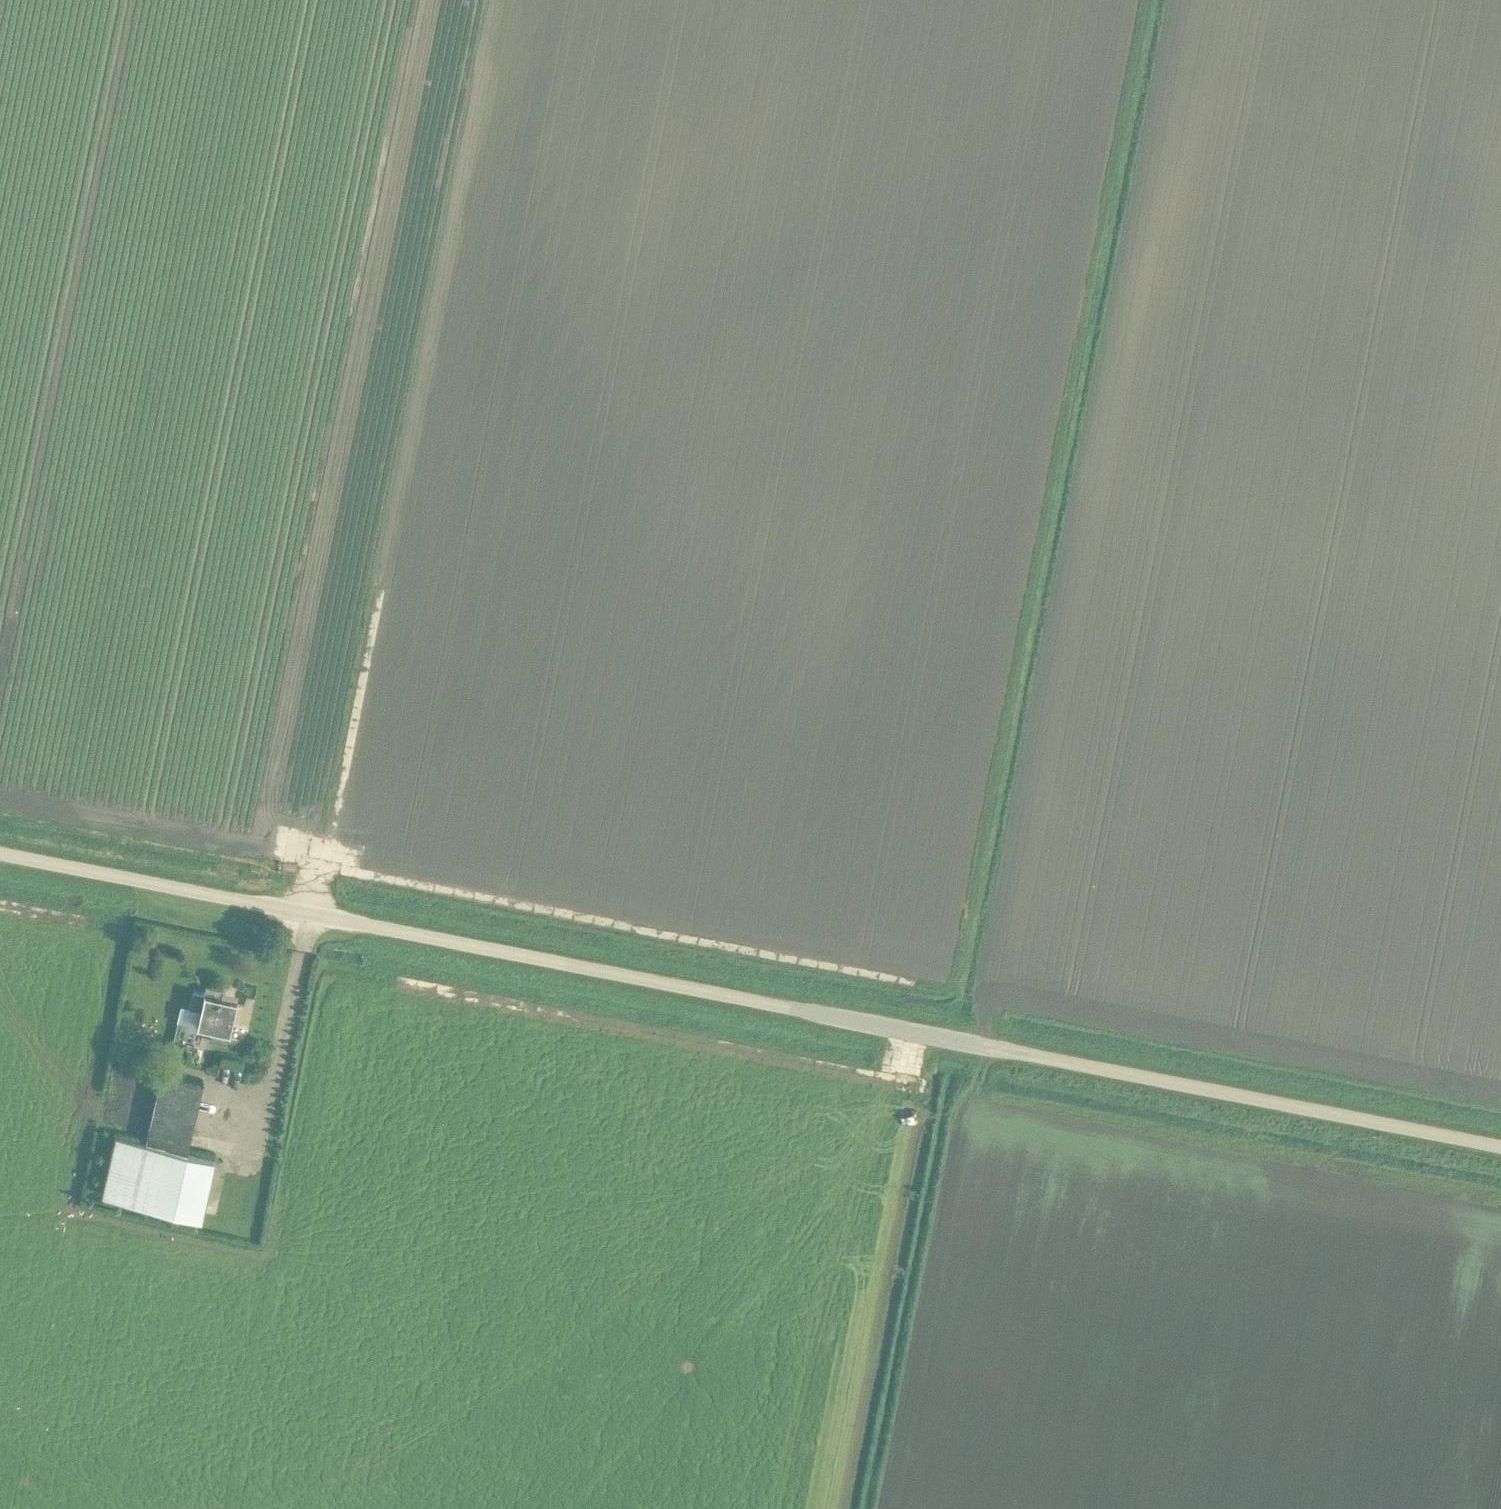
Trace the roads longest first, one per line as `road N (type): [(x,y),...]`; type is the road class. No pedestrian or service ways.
road 1 (unclassified): [(0,854),(1500,1147)]

